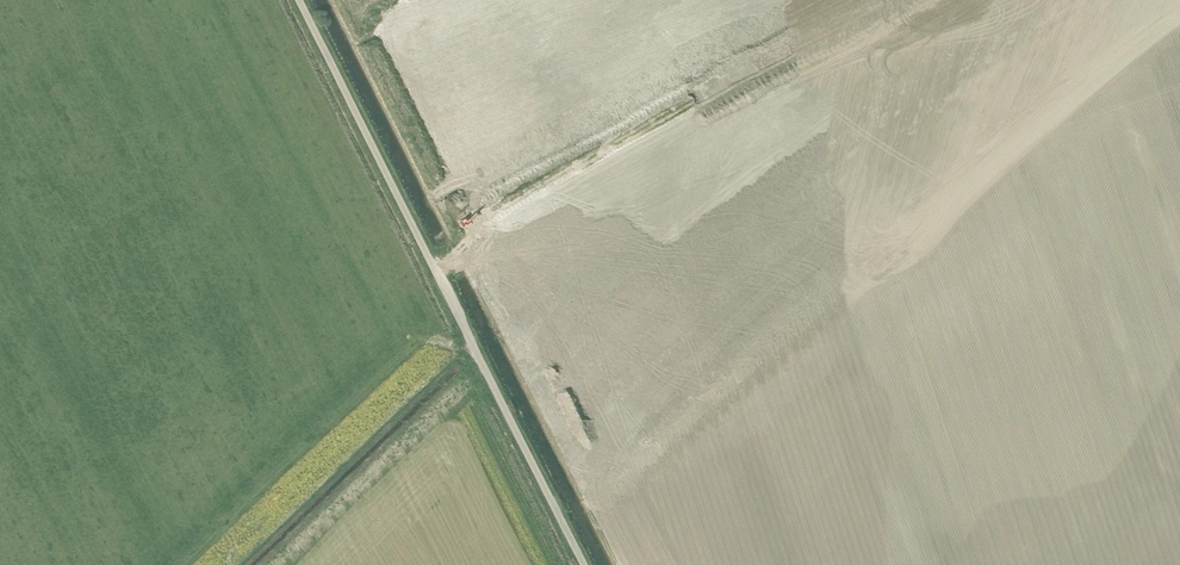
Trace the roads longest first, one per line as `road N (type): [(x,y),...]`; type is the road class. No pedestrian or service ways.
road 1 (unclassified): [(585,564),(300,0)]

